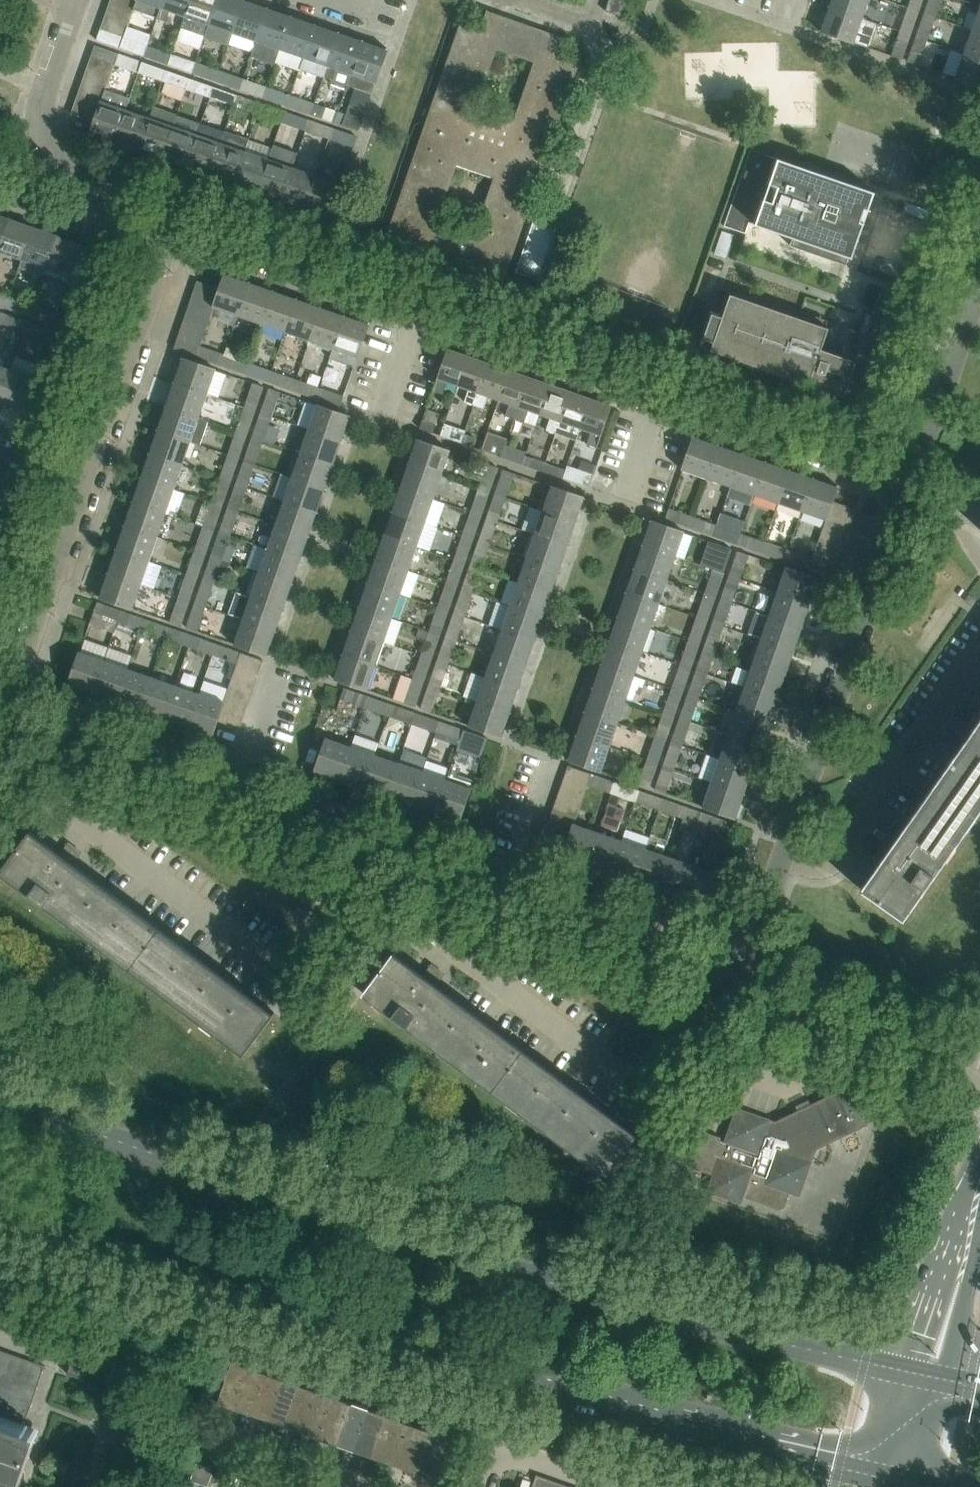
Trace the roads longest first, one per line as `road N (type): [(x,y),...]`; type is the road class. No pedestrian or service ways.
road 1 (tertiary): [(913,1376),(494,1266),(0,1100)]
road 2 (tertiary): [(0,1215),(512,1384),(894,1481)]
road 3 (residential): [(780,858),(910,487)]
road 4 (residential): [(78,743),(440,870)]
road 5 (residential): [(293,981),(68,817),(61,792),(78,743)]
road 6 (residential): [(654,1101),(427,932),(424,916),(440,870)]
road 7 (residential): [(440,870),(740,977)]
road 8 (residential): [(780,858),(809,867),(829,863),(979,651)]
road 9 (residential): [(75,0),(32,127),(152,254)]
road 10 (residential): [(419,314),(213,241),(152,254)]
road 11 (residential): [(910,487),(660,399)]
road 12 (residential): [(740,977),(979,1061)]
road 13 (residential): [(88,482),(4,717)]
road 14 (residential): [(152,254),(157,289),(88,482)]
road 15 (residential): [(910,487),(979,287)]
road 16 (residential): [(913,1376),(979,1176)]
road 17 (residential): [(381,1486),(210,1428)]
road 18 (residential): [(480,1486),(497,1444),(618,1486)]
road 19 (residential): [(740,977),(780,858)]

